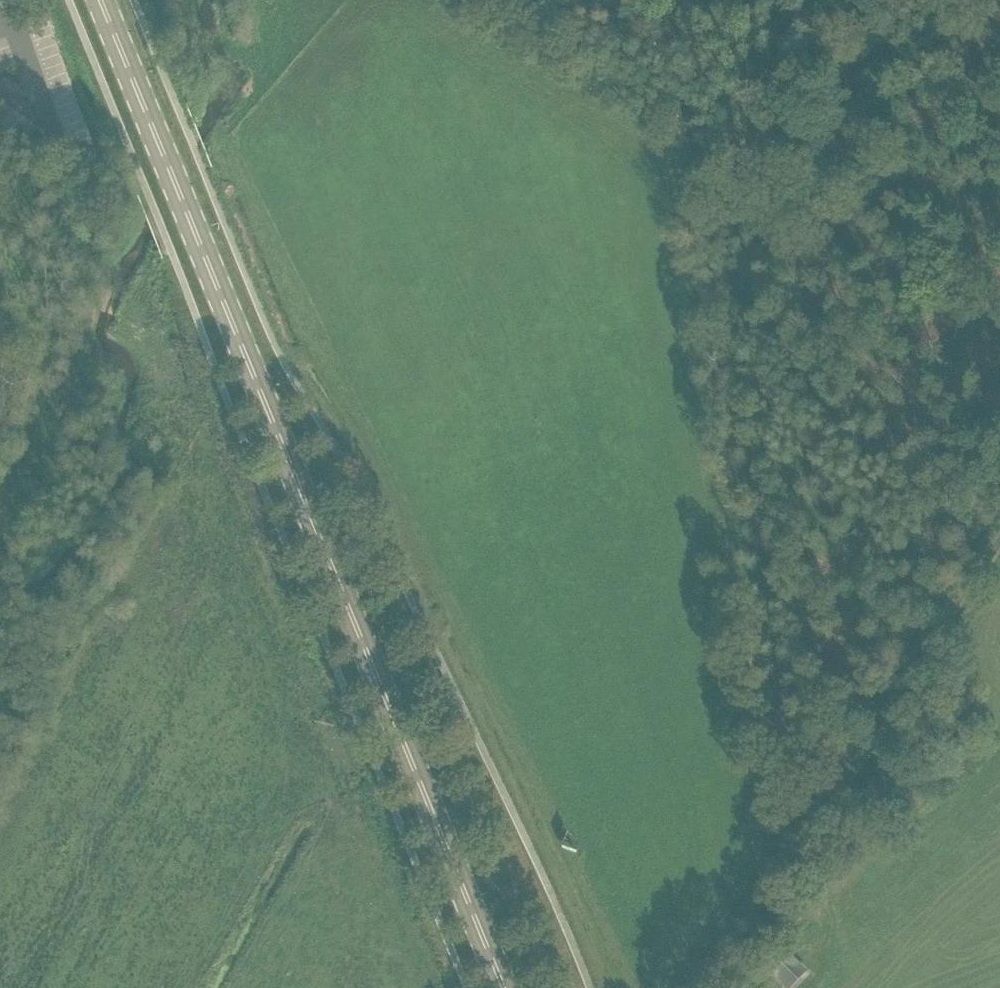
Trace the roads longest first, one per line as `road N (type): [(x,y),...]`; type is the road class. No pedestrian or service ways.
road 1 (primary): [(503,987),(98,0)]
road 2 (track): [(999,543),(684,987)]

